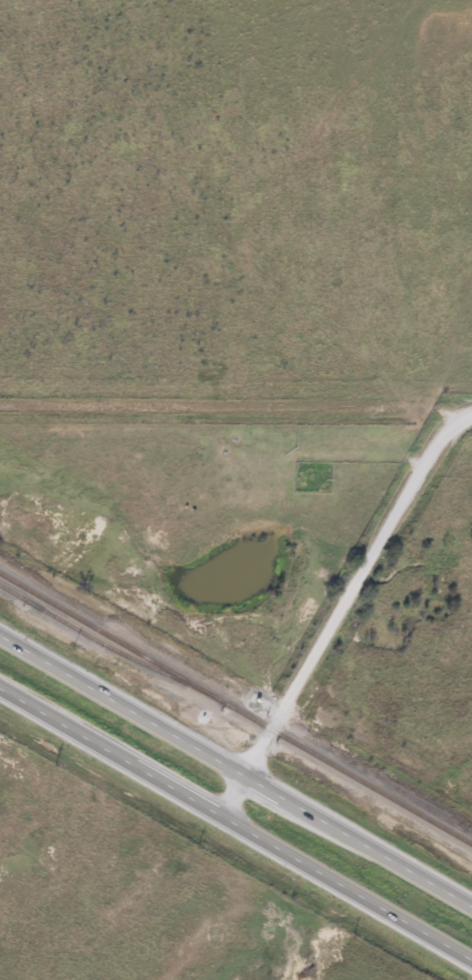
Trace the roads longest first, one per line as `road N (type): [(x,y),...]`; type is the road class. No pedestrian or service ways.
road 1 (trunk): [(0,693),(471,968)]
road 2 (trunk): [(471,914),(0,642)]
road 3 (residential): [(471,415),(420,473),(218,823)]

